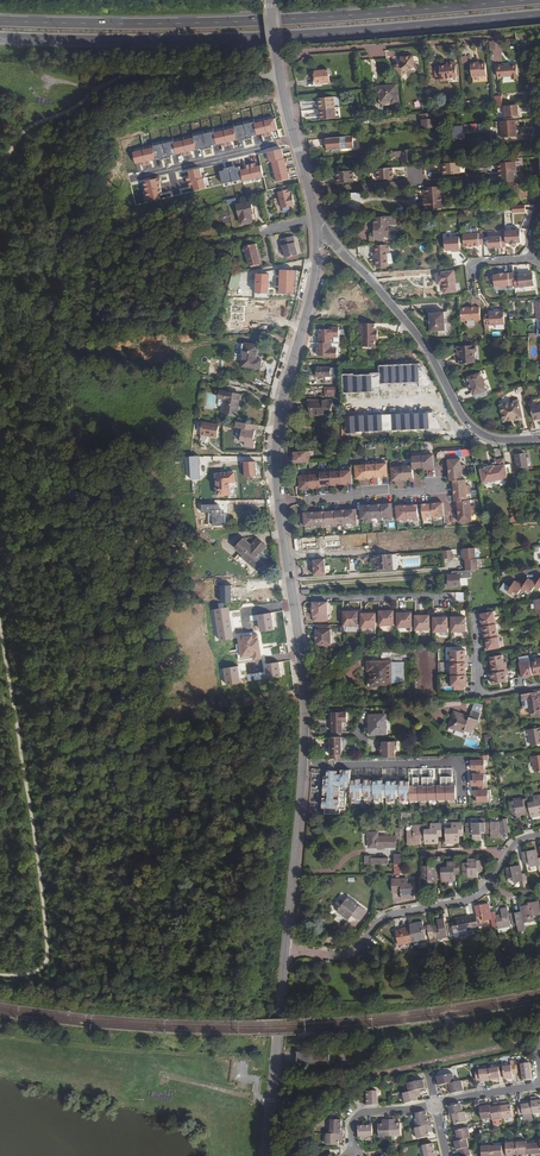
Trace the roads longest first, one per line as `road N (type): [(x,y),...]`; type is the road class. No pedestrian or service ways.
road 1 (trunk): [(0,38),(225,39),(539,15)]
road 2 (trunk): [(526,0),(300,19),(0,21)]
road 3 (track): [(0,974),(33,973),(48,960),(0,630)]
road 4 (secondary): [(293,599),(305,735),(285,950)]
road 5 (track): [(0,169),(31,125),(131,73),(279,69)]
road 6 (secondary): [(317,232),(314,286),(279,419),(279,500)]
road 7 (residential): [(317,232),(412,329),(474,428)]
road 8 (residential): [(285,950),(350,953),(391,914),(465,901),(492,880)]
road 9 (secondary): [(285,950),(265,1155)]
road 10 (secondary): [(271,0),(284,101),(310,192)]
road 11 (unknown): [(447,534),(448,546),(287,559)]
road 12 (residential): [(478,179),(310,192)]
road 13 (residential): [(279,500),(435,486)]
road 14 (residential): [(443,596),(293,599)]
road 15 (residential): [(346,404),(435,400),(457,431),(474,428)]
road 16 (residential): [(474,617),(479,696),(539,685)]
road 17 (track): [(430,577),(291,588)]
road 18 (residential): [(352,1155),(360,1114),(436,1104)]

